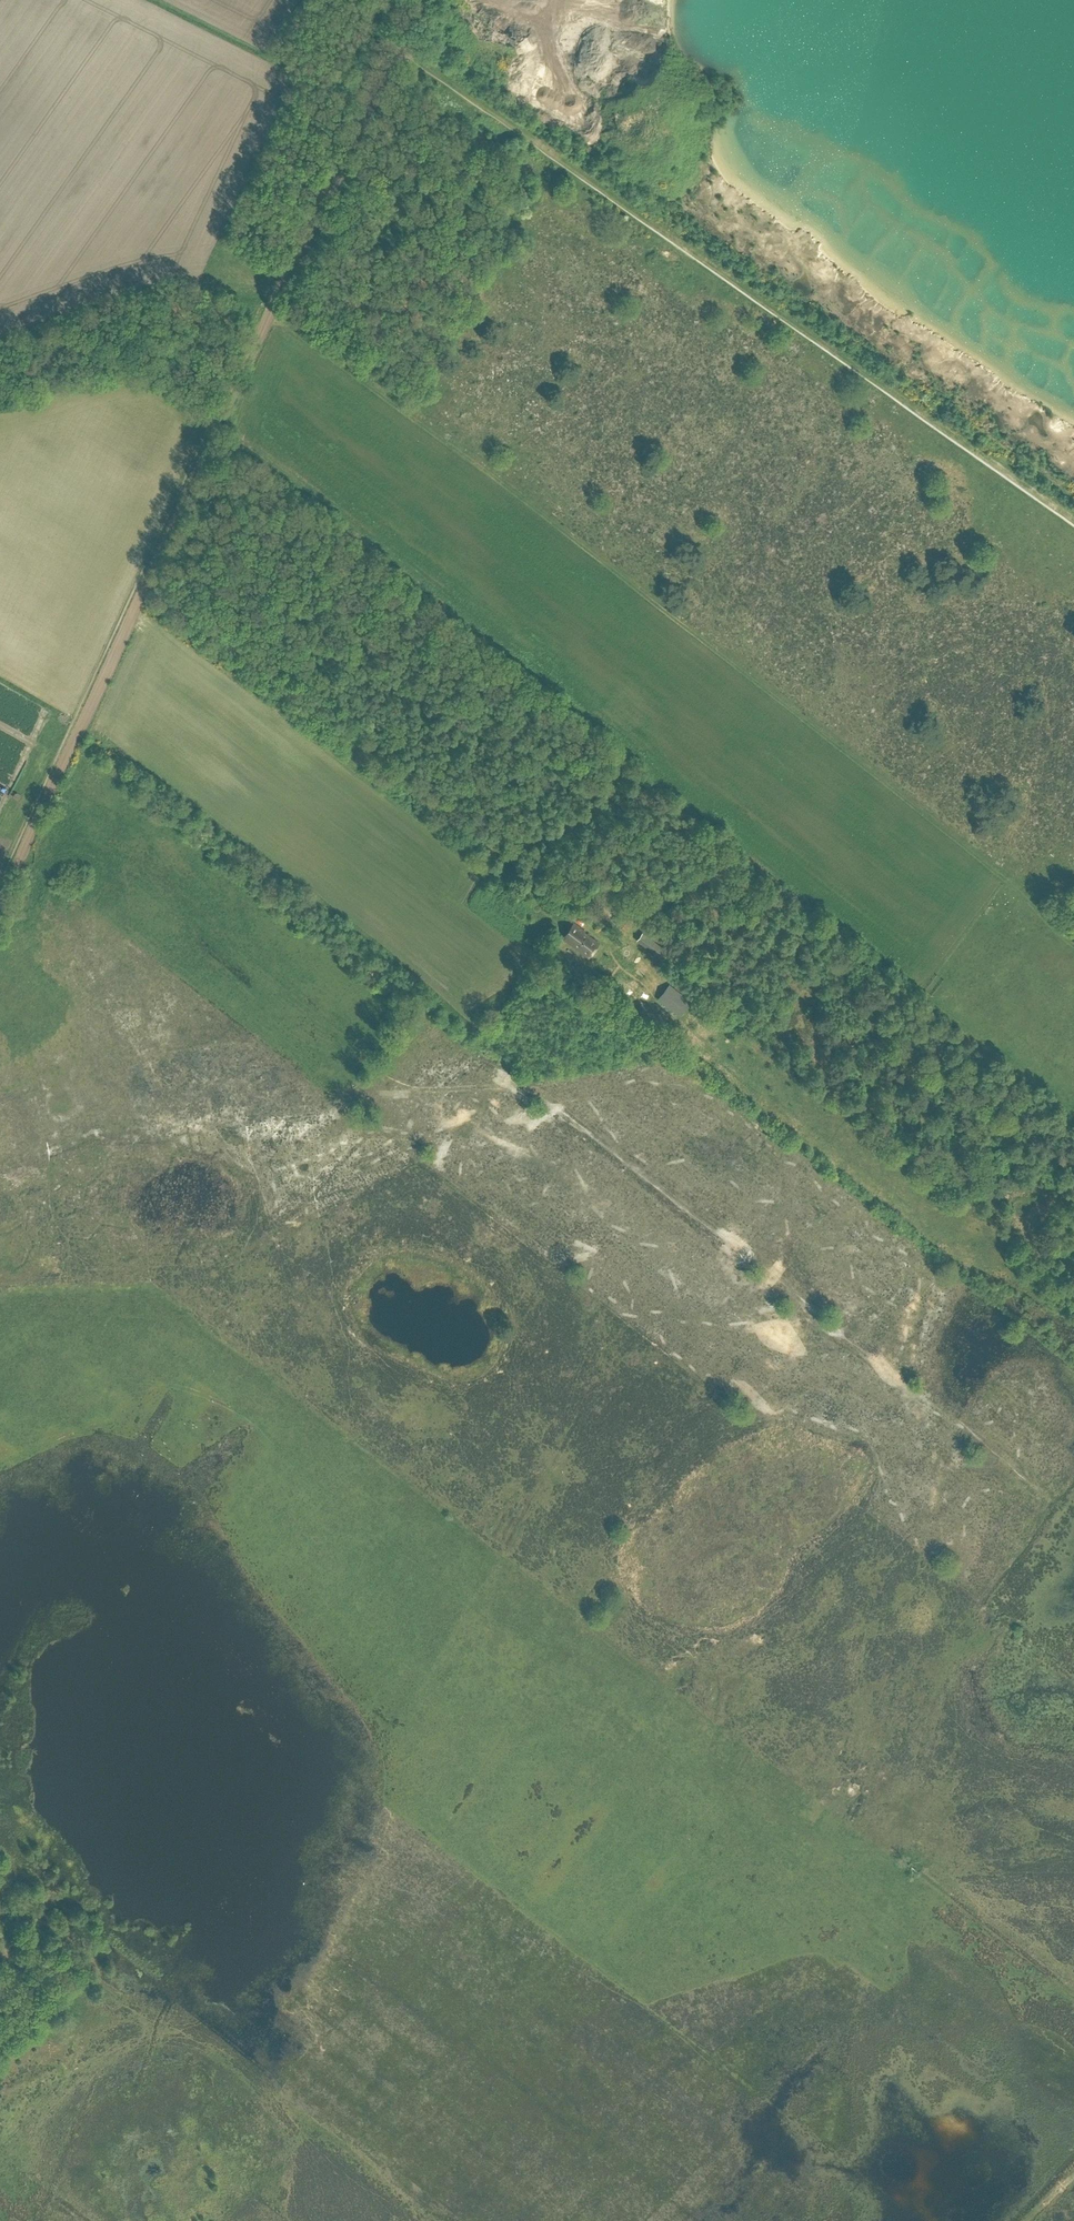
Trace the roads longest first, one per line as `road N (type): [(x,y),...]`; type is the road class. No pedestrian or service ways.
road 1 (track): [(0,900),(209,437),(421,0)]
road 2 (track): [(269,298),(1035,885)]

